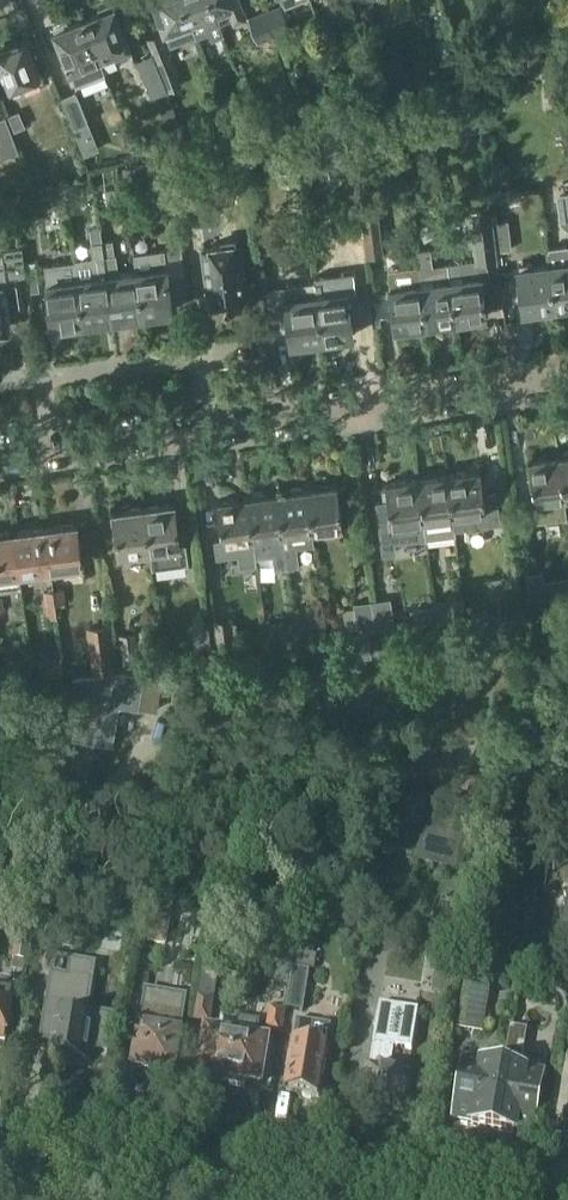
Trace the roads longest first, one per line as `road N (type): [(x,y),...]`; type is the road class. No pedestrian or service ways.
road 1 (residential): [(567,377),(0,452)]
road 2 (tertiary): [(259,1199),(0,1160)]

